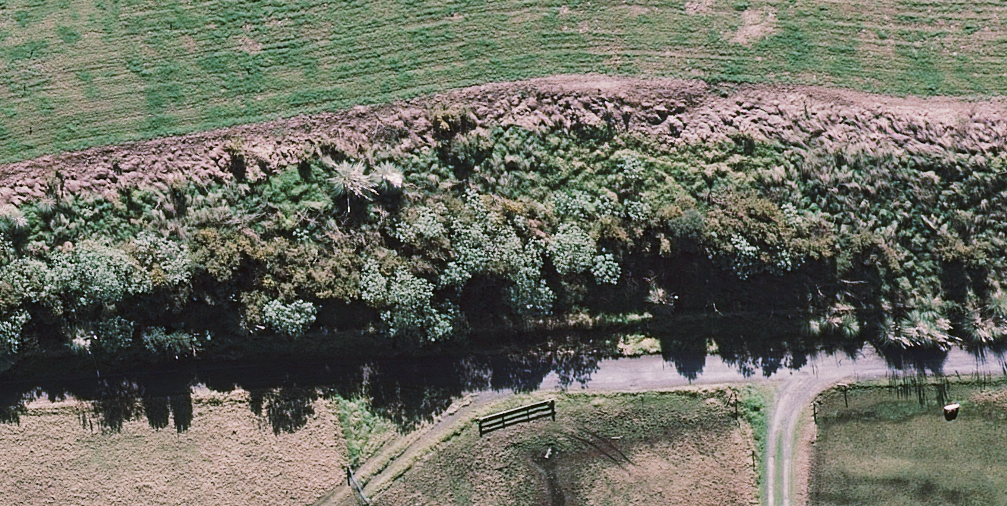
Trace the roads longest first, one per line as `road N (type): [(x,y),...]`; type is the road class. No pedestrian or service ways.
road 1 (track): [(1006,359),(553,375),(489,397),(431,434),(348,505)]
road 2 (track): [(553,375),(419,367),(0,392)]
road 3 (track): [(844,365),(804,401),(787,448),(789,505)]

